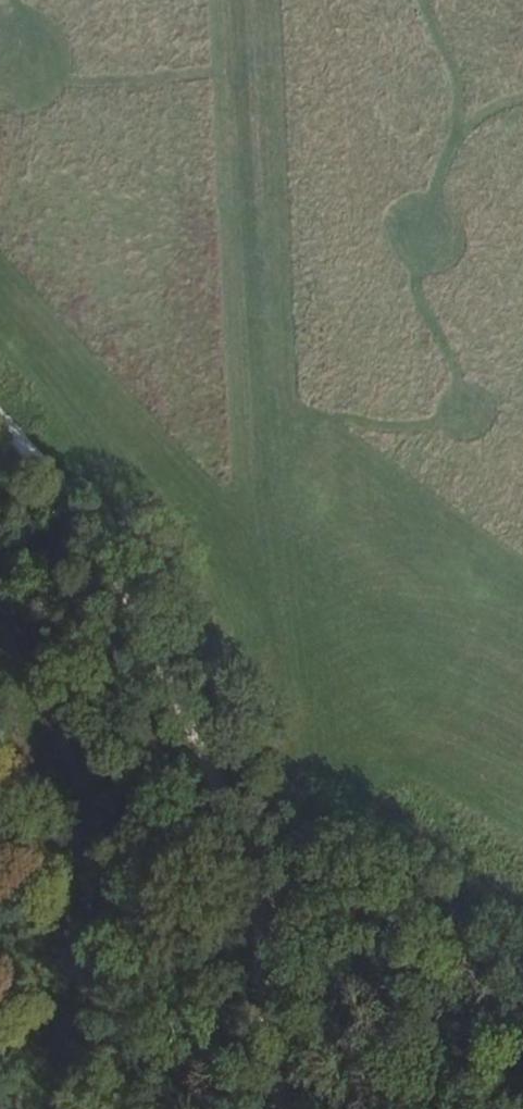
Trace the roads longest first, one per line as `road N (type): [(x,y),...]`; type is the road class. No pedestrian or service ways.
road 1 (track): [(280,1108),(236,889),(233,778),(213,704),(169,618),(60,459),(0,400)]

